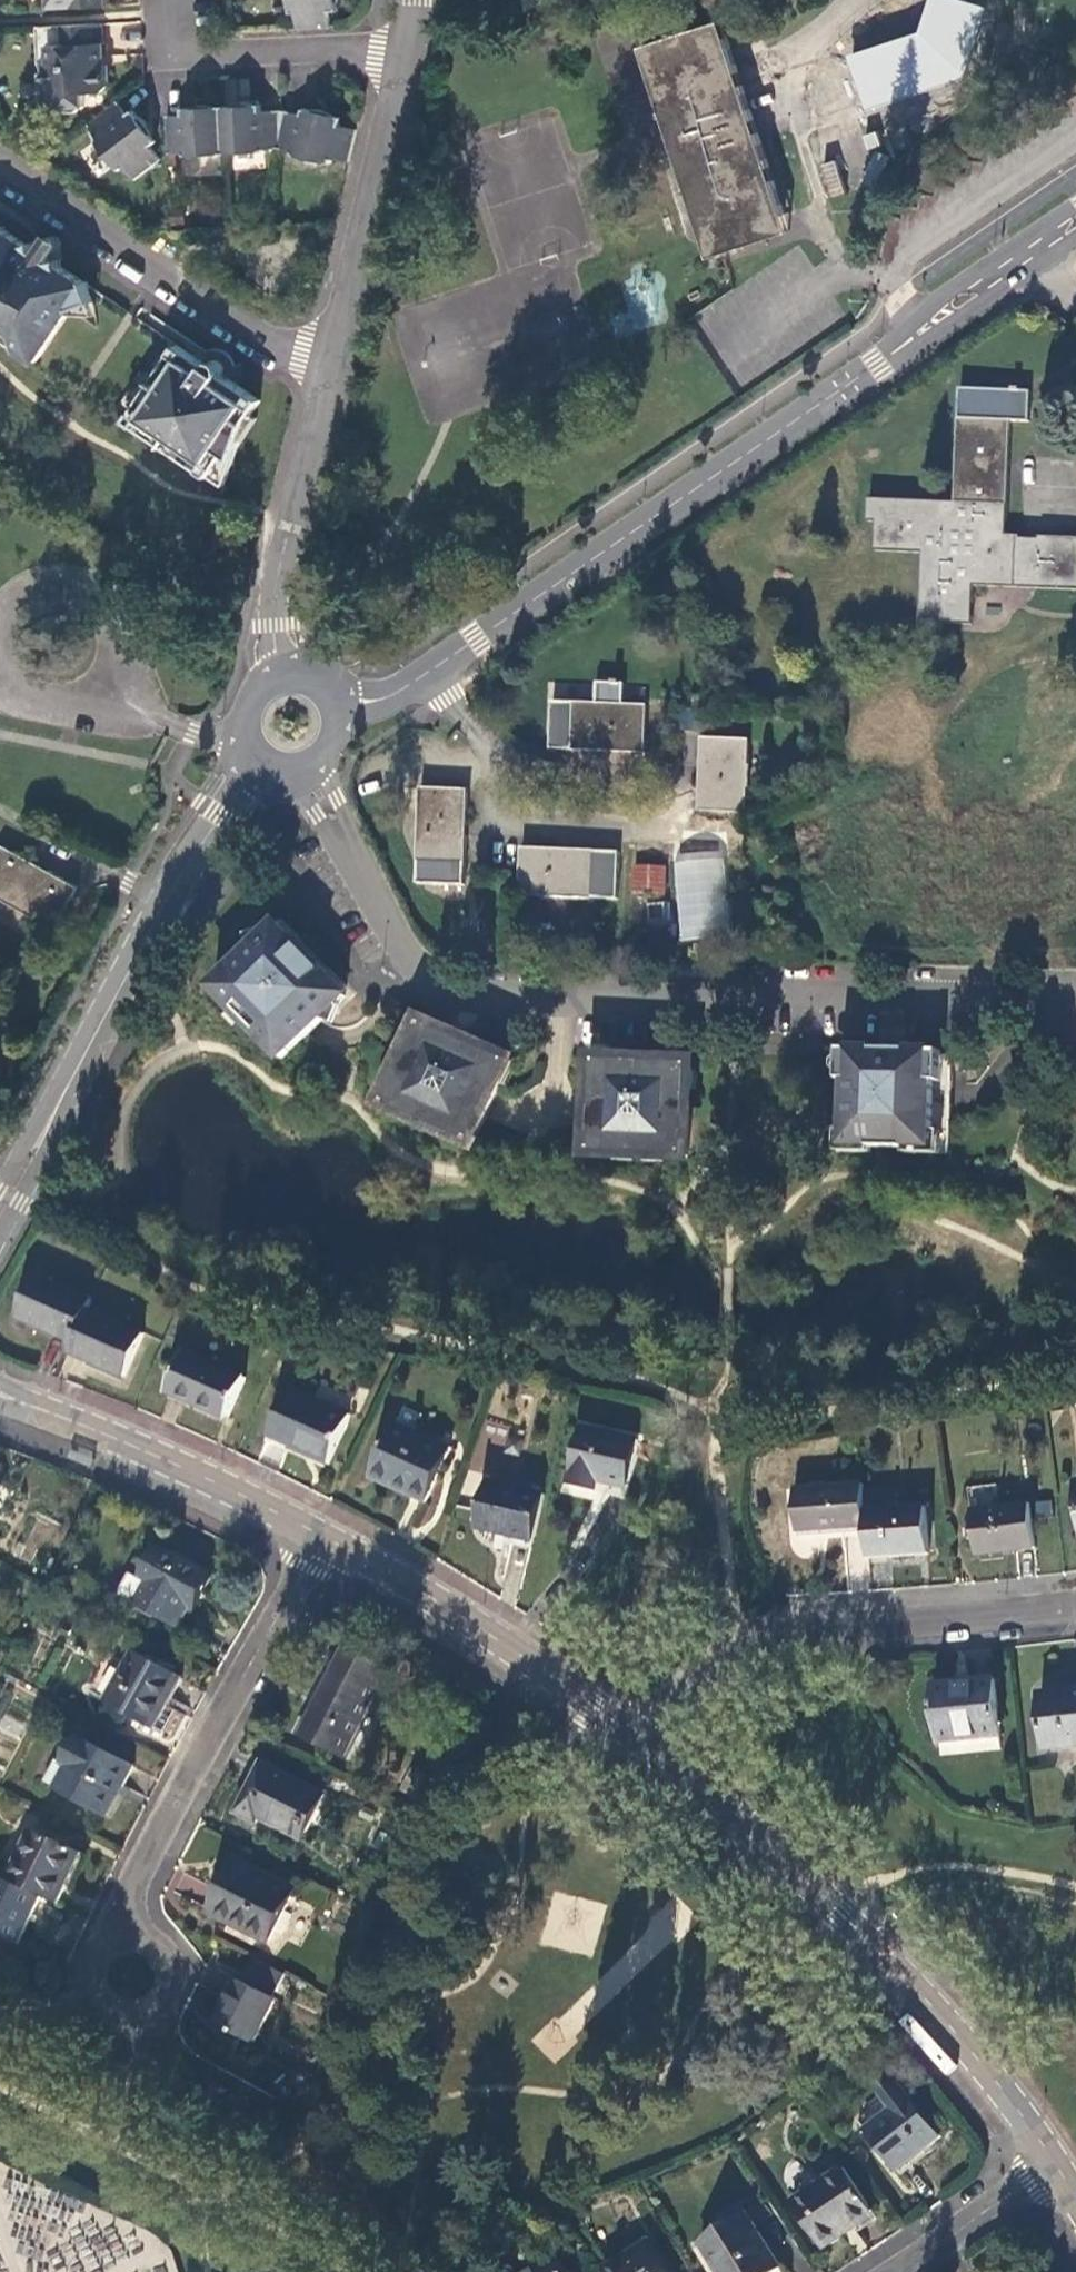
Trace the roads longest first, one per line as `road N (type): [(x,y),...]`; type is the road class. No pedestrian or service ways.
road 1 (residential): [(346,841),(410,952),(426,971),(474,993),(646,1002),(737,991),(1075,1004)]
road 2 (tertiary): [(1056,2163),(997,2086),(838,1916),(649,1744)]
road 3 (secondary): [(886,357),(426,673)]
road 4 (residential): [(1075,1603),(805,1630),(717,1669),(649,1744)]
road 5 (residential): [(324,1534),(155,1838),(132,1889),(127,1933)]
road 6 (residential): [(326,383),(0,163)]
road 7 (tertiary): [(649,1744),(427,1591),(324,1534)]
road 8 (secondary): [(264,760),(178,879),(66,1091)]
road 9 (residential): [(326,383),(400,42)]
road 10 (tertiary): [(324,1534),(49,1411)]
road 11 (residential): [(284,674),(274,595),(326,383)]
road 12 (residential): [(400,42),(187,54),(184,0)]
road 13 (secondary): [(1075,204),(929,307),(886,357)]
road 14 (residential): [(127,1933),(103,1944),(91,1968),(96,1994),(129,2014),(155,2007),(172,1973),(163,1948),(140,1934)]
road 15 (secondary): [(886,357),(1075,238)]
road 16 (residential): [(889,2271),(1056,2163)]
road 17 (secondary): [(0,1235),(66,1091)]

